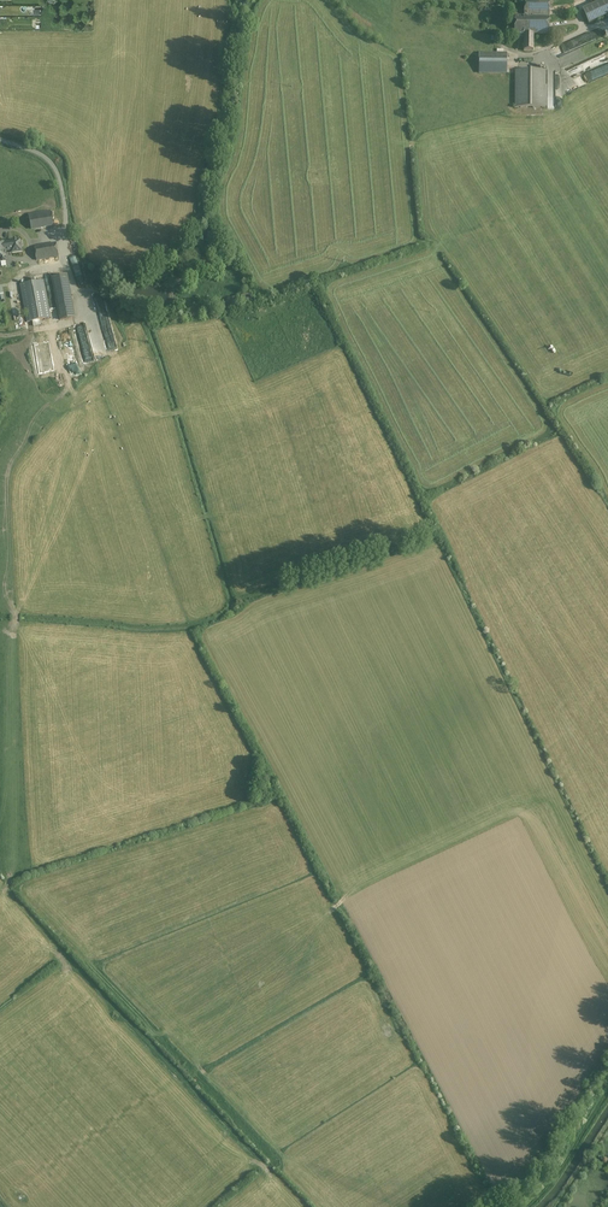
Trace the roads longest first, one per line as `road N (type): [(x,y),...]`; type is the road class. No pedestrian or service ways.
road 1 (track): [(237,0),(228,124),(202,249)]

